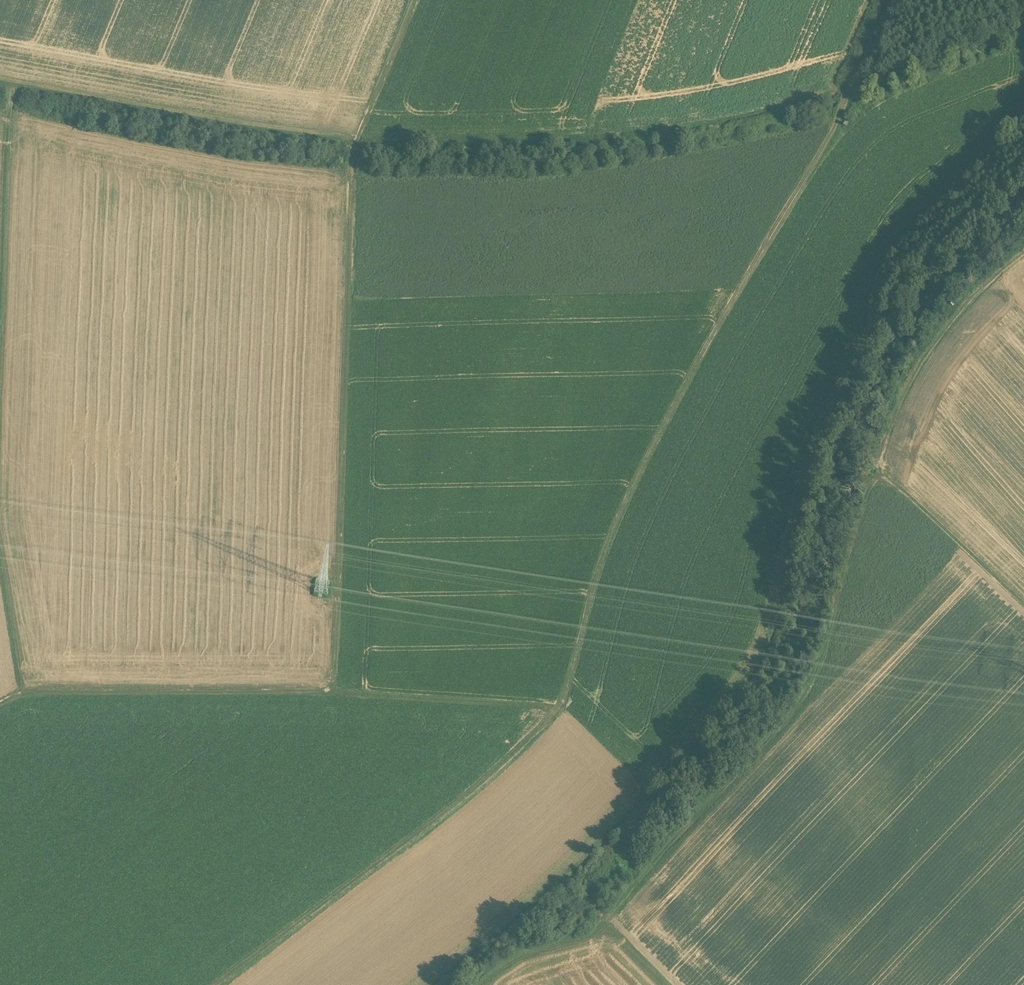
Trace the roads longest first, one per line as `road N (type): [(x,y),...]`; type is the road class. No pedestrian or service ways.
road 1 (track): [(894,0),(823,150),(630,494),(560,707),(418,834),(219,984)]
road 2 (track): [(477,984),(510,957),(603,913),(795,711),(825,655),(858,523),(920,363),(1023,252)]
road 3 (track): [(560,707),(332,692),(21,694),(0,705)]
road 4 (track): [(332,692),(357,143)]
road 5 (track): [(0,81),(357,143),(418,0)]
road 6 (track): [(854,88),(650,133),(357,143)]
road 7 (track): [(17,84),(6,151),(0,355)]
road 8 (track): [(879,465),(1023,600)]
road 9 (track): [(0,559),(21,694)]

